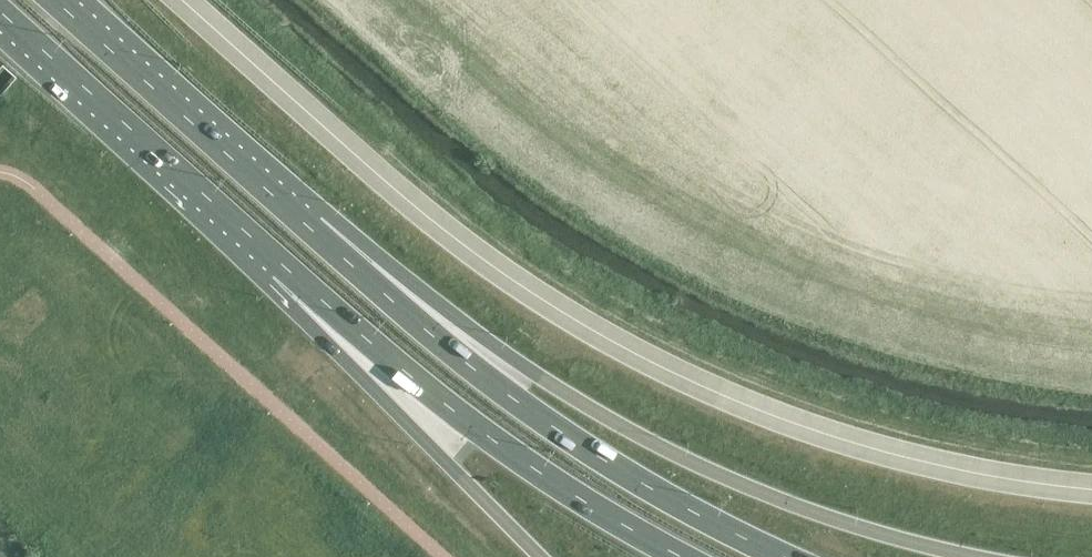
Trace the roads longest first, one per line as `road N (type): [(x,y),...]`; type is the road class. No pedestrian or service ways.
road 1 (trunk): [(976,556),(827,515),(671,451),(540,377),(307,225)]
road 2 (trunk): [(786,556),(648,486),(522,405),(307,225)]
road 3 (trunk): [(278,261),(490,437),(681,556)]
road 4 (trunk): [(278,261),(449,464),(541,556)]
road 5 (trunk): [(0,12),(278,261)]
road 6 (trunk): [(307,225),(56,0)]

